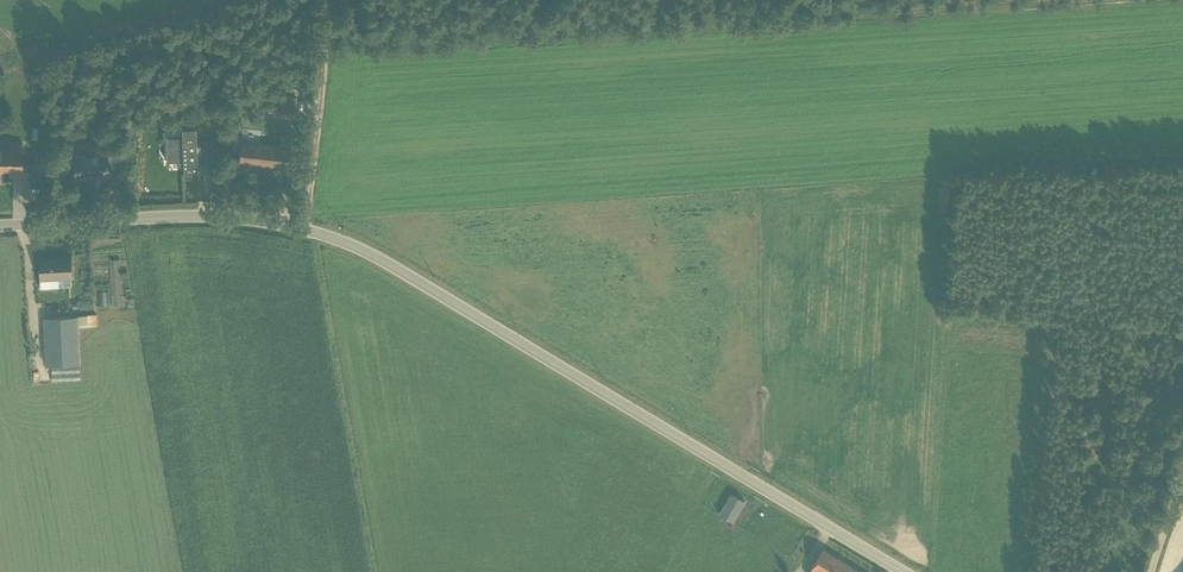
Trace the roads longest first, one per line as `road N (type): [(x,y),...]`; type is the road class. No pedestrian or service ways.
road 1 (unclassified): [(911,571),(354,241),(292,222),(204,210),(0,222)]
road 2 (track): [(1113,0),(821,17)]
road 3 (track): [(307,226),(329,0)]

